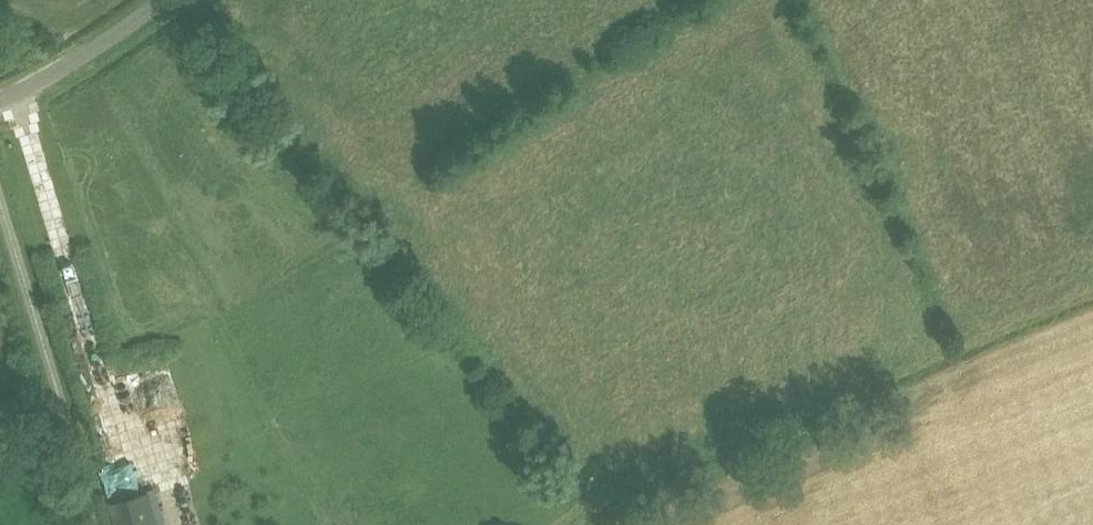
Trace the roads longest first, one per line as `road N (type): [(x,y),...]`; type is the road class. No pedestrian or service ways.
road 1 (unclassified): [(0,105),(160,0)]

